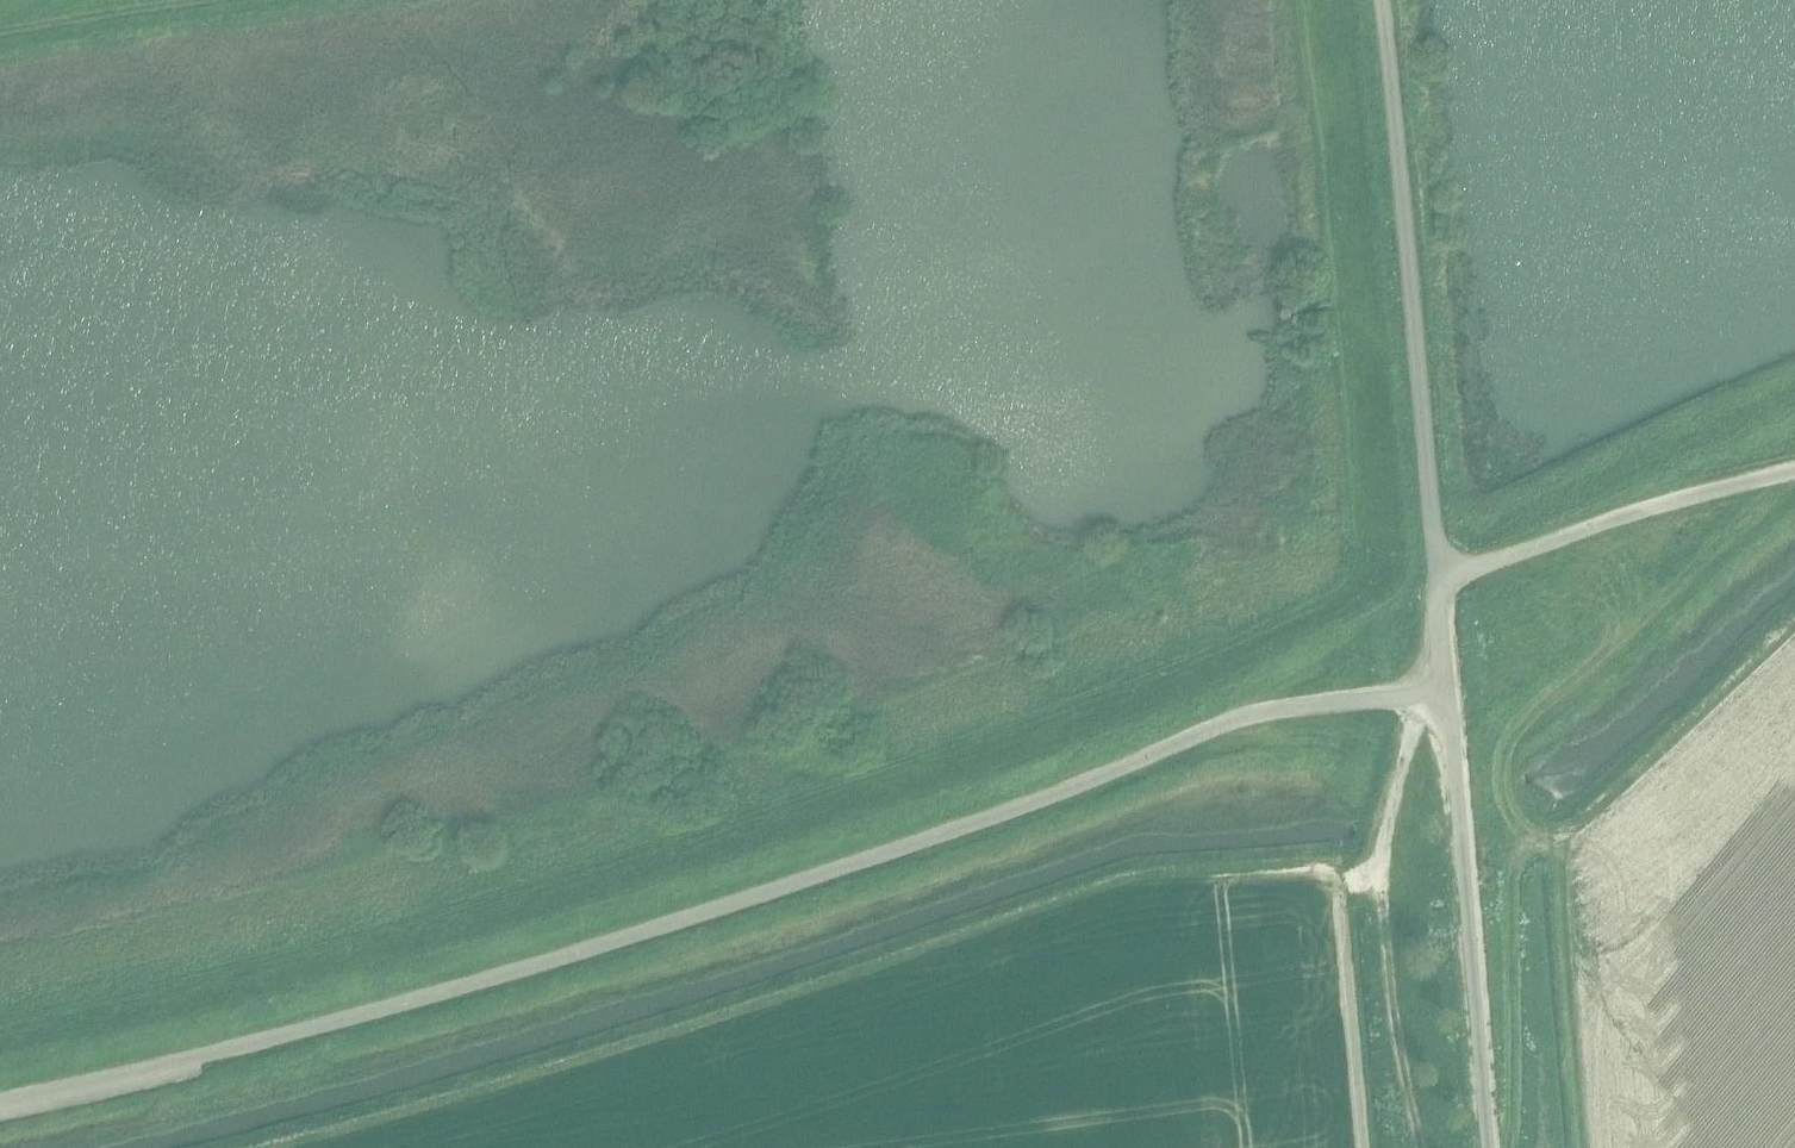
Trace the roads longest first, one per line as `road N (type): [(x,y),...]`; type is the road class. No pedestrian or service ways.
road 1 (unclassified): [(0,1101),(433,1001),(888,857),(1265,710),(1447,693)]
road 2 (unclassified): [(1436,573),(1379,0)]
road 3 (track): [(1419,1147),(1385,983),(1382,849),(1407,745),(1447,693)]
road 4 (unclassified): [(1488,1147),(1447,693)]
road 5 (unclassified): [(1436,573),(1487,564),(1794,468)]
road 6 (track): [(1509,1147),(1519,1001),(1510,839)]
road 7 (track): [(1566,839),(1510,839),(1500,767),(1519,723),(1586,670)]
road 8 (track): [(0,39),(223,0)]
road 9 (unclassified): [(1447,693),(1436,573)]

